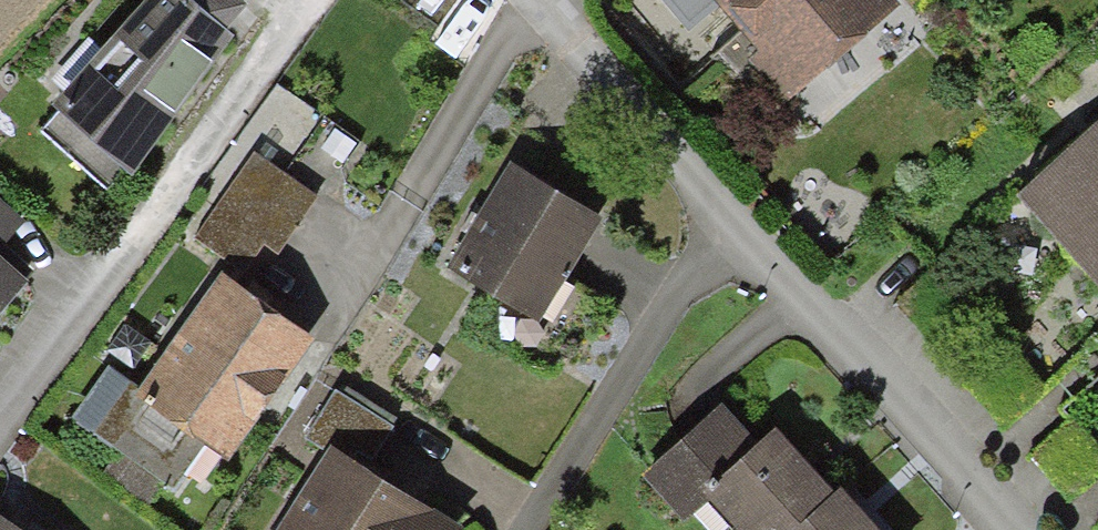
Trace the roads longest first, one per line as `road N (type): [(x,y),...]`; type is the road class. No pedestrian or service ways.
road 1 (residential): [(316,0),(0,431)]
road 2 (residential): [(1009,529),(736,229)]
road 3 (residential): [(736,229),(701,260),(525,529)]
road 4 (residential): [(736,229),(538,0)]

